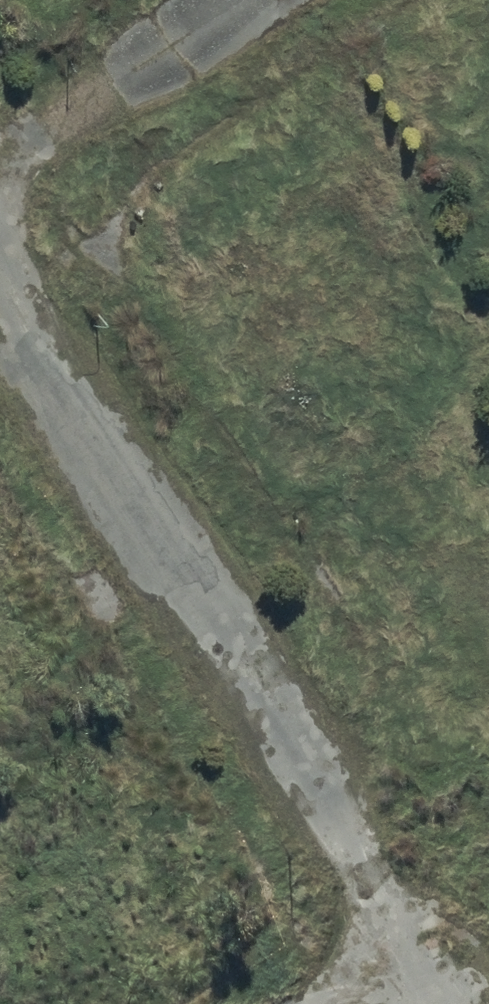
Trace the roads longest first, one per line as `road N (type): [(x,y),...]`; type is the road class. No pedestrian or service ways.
road 1 (track): [(0,257),(474,1003)]
road 2 (track): [(0,157),(245,0)]

